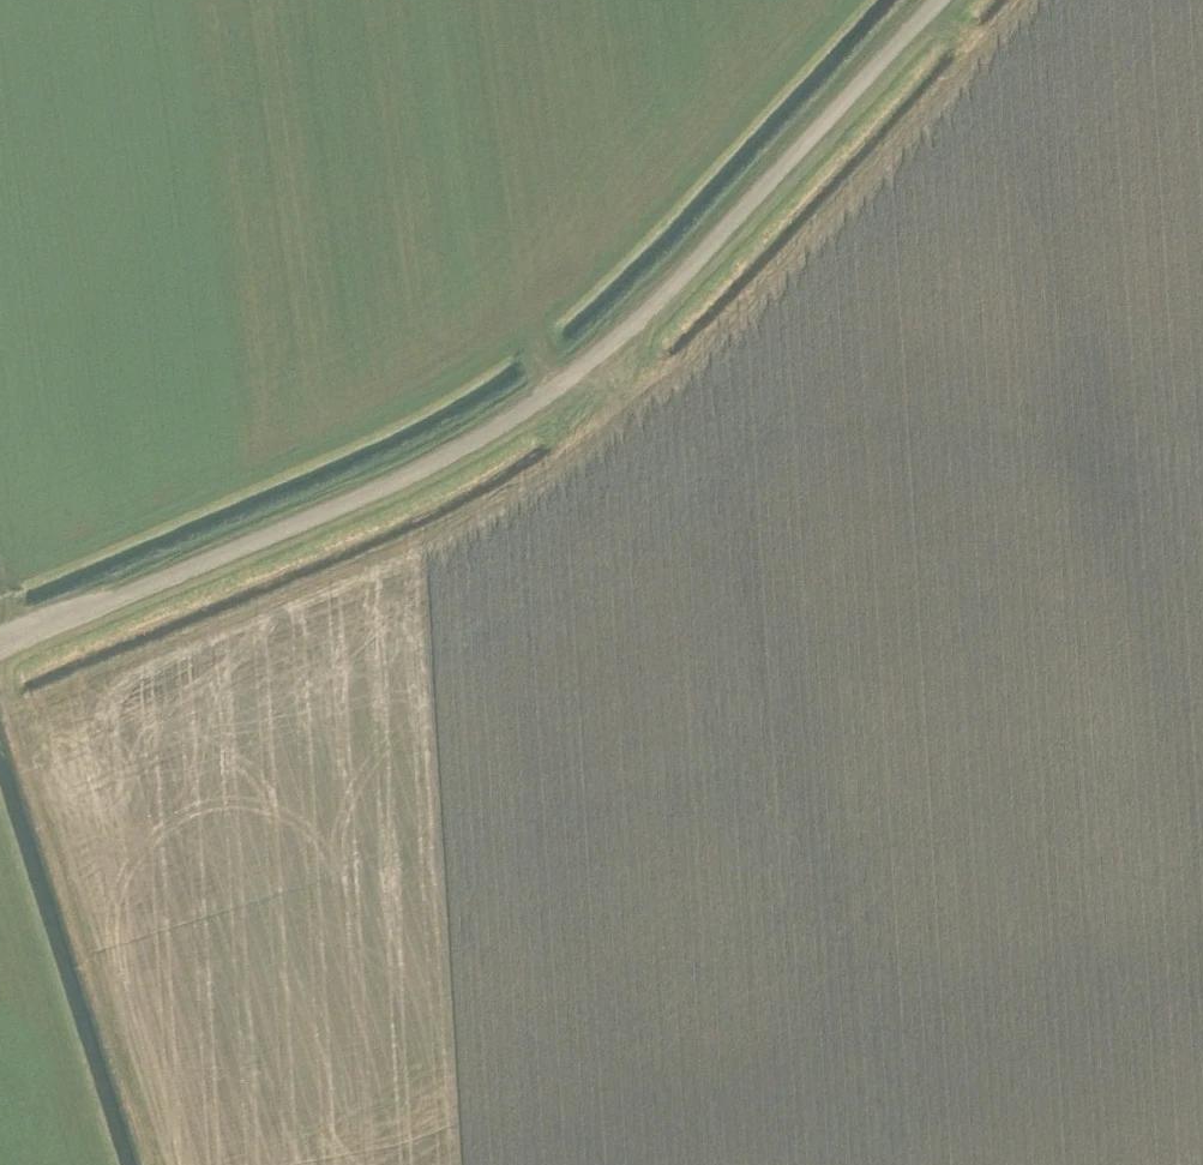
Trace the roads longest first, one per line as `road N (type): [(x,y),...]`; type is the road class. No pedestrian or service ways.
road 1 (unclassified): [(0,650),(414,470),(582,362),(933,0)]

